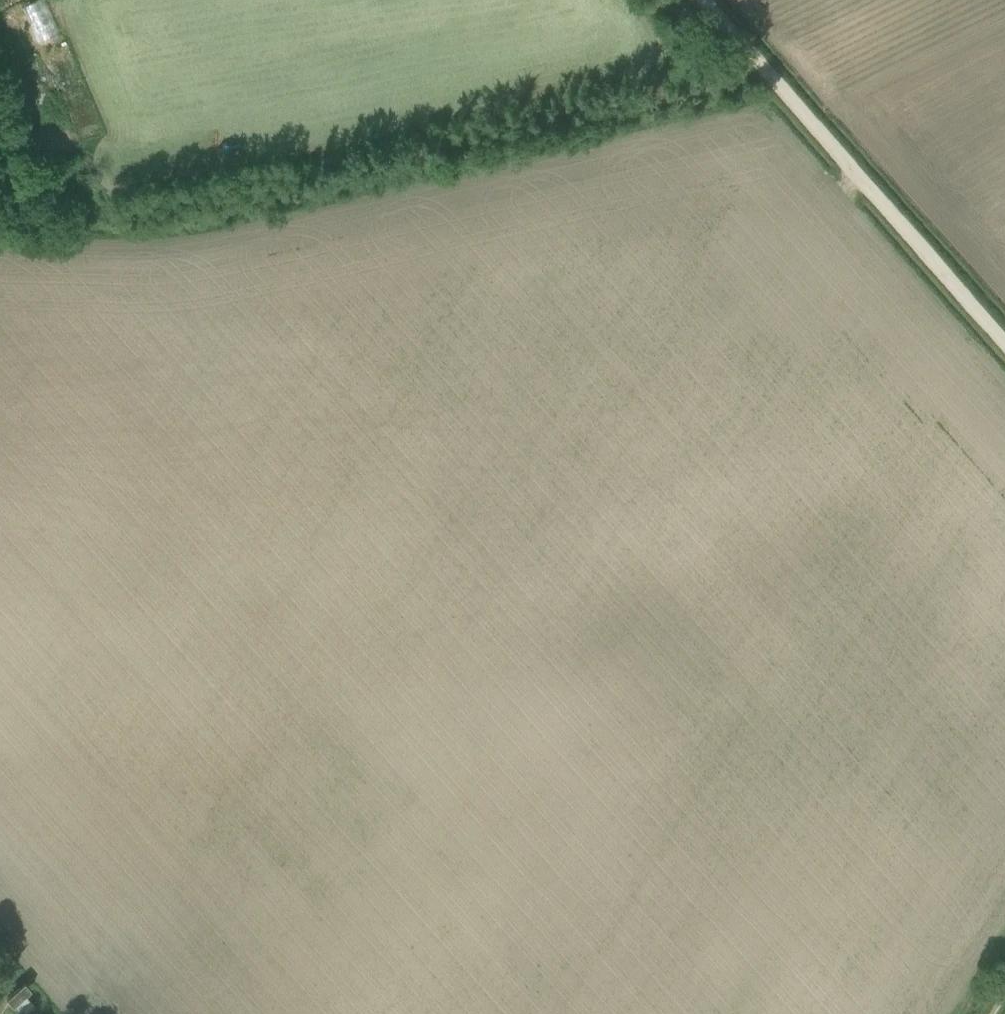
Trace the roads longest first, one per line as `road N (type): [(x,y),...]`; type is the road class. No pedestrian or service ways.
road 1 (track): [(710,0),(1004,337)]

